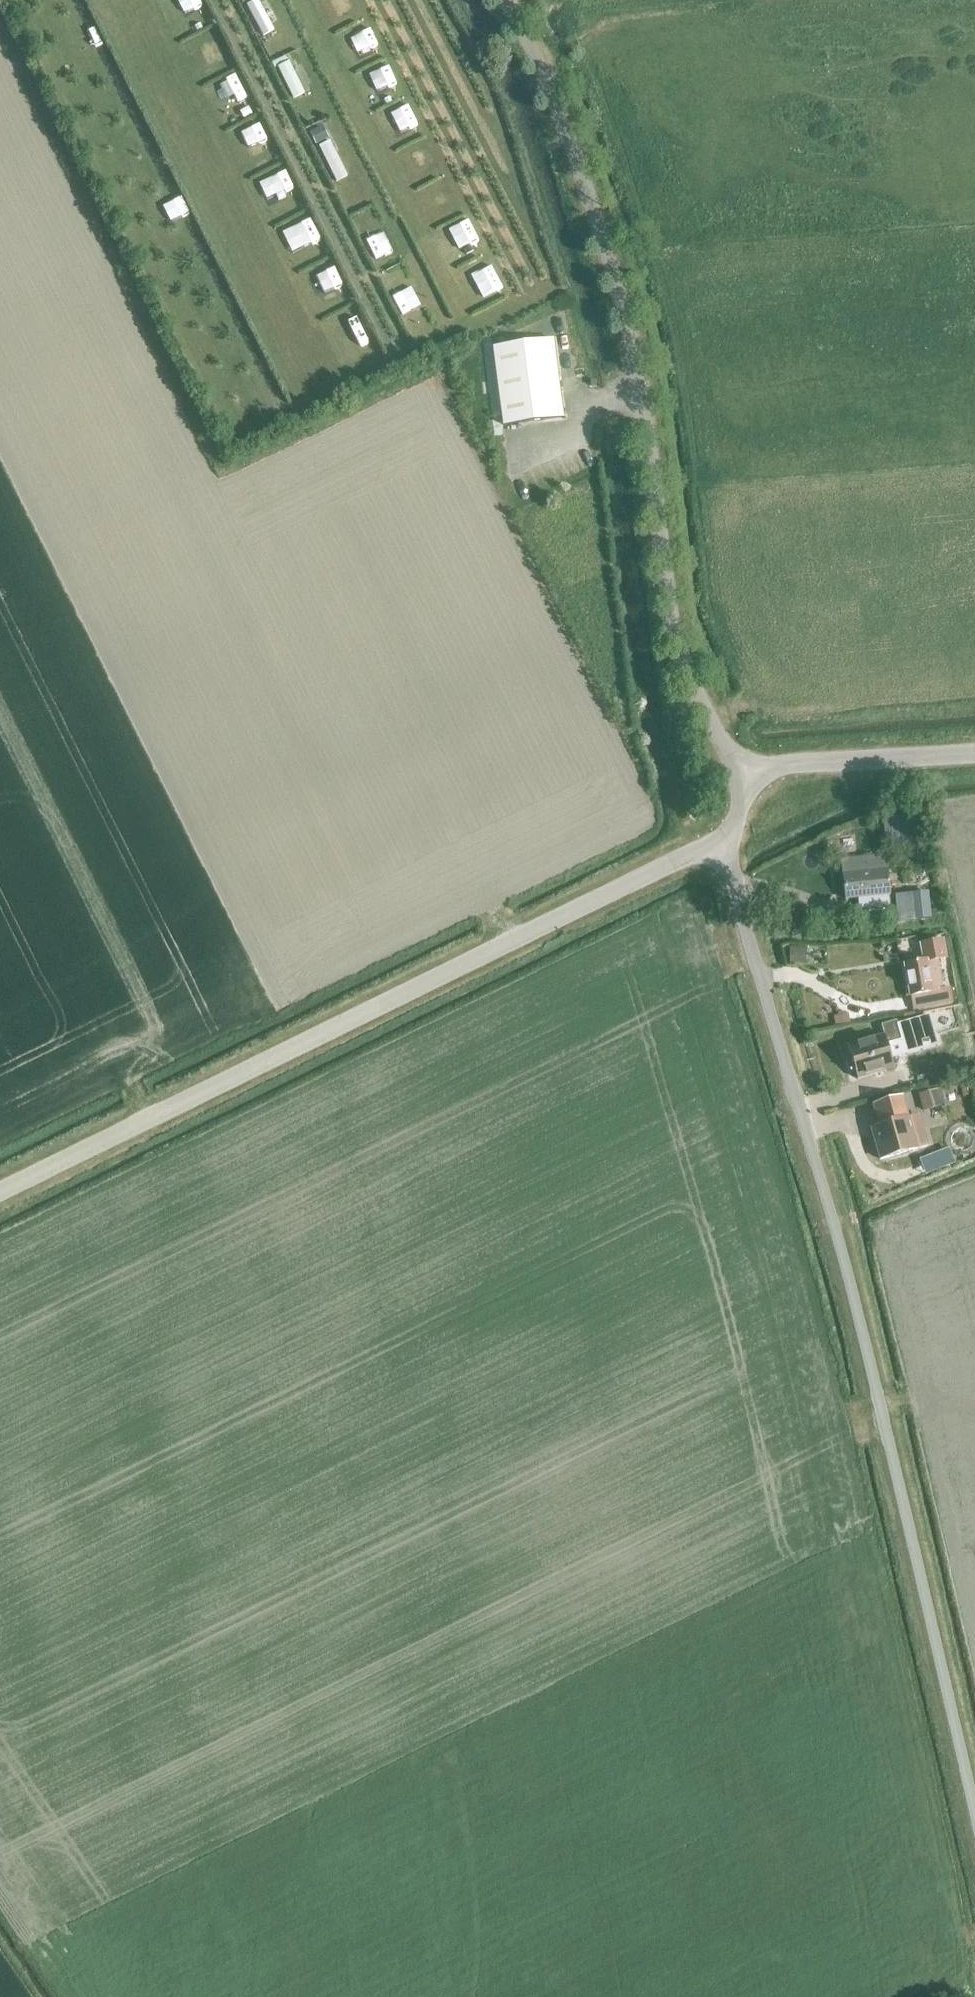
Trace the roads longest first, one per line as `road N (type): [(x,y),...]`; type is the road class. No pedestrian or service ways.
road 1 (unclassified): [(974,1814),(842,1257),(720,843)]
road 2 (unclassified): [(742,772),(683,666),(646,391),(604,237),(538,56),(506,0)]
road 3 (unclassified): [(0,1187),(720,843)]
road 4 (unclassified): [(742,772),(974,753)]

